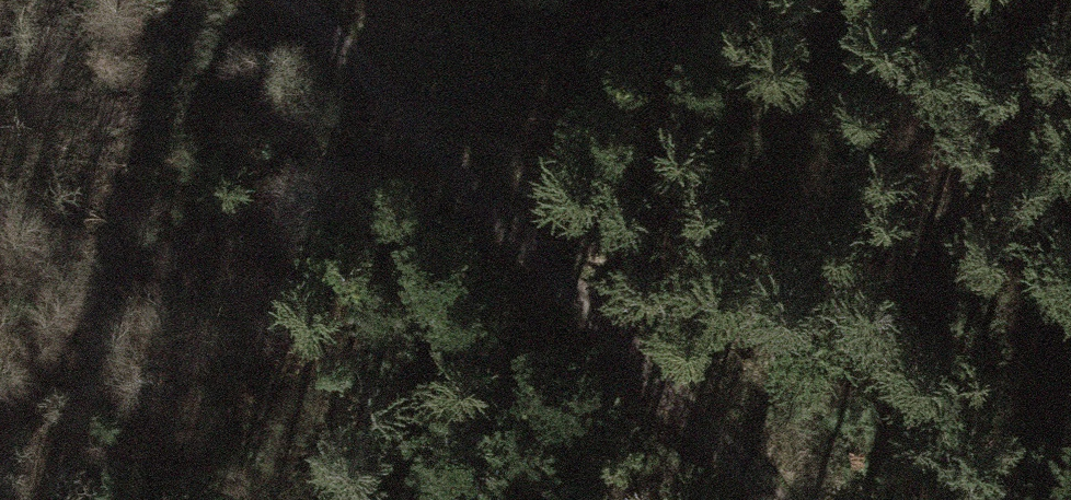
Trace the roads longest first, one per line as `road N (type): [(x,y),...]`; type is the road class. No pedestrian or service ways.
road 1 (track): [(685,0),(415,100),(79,322),(0,398)]
road 2 (track): [(786,499),(415,100),(302,0)]

